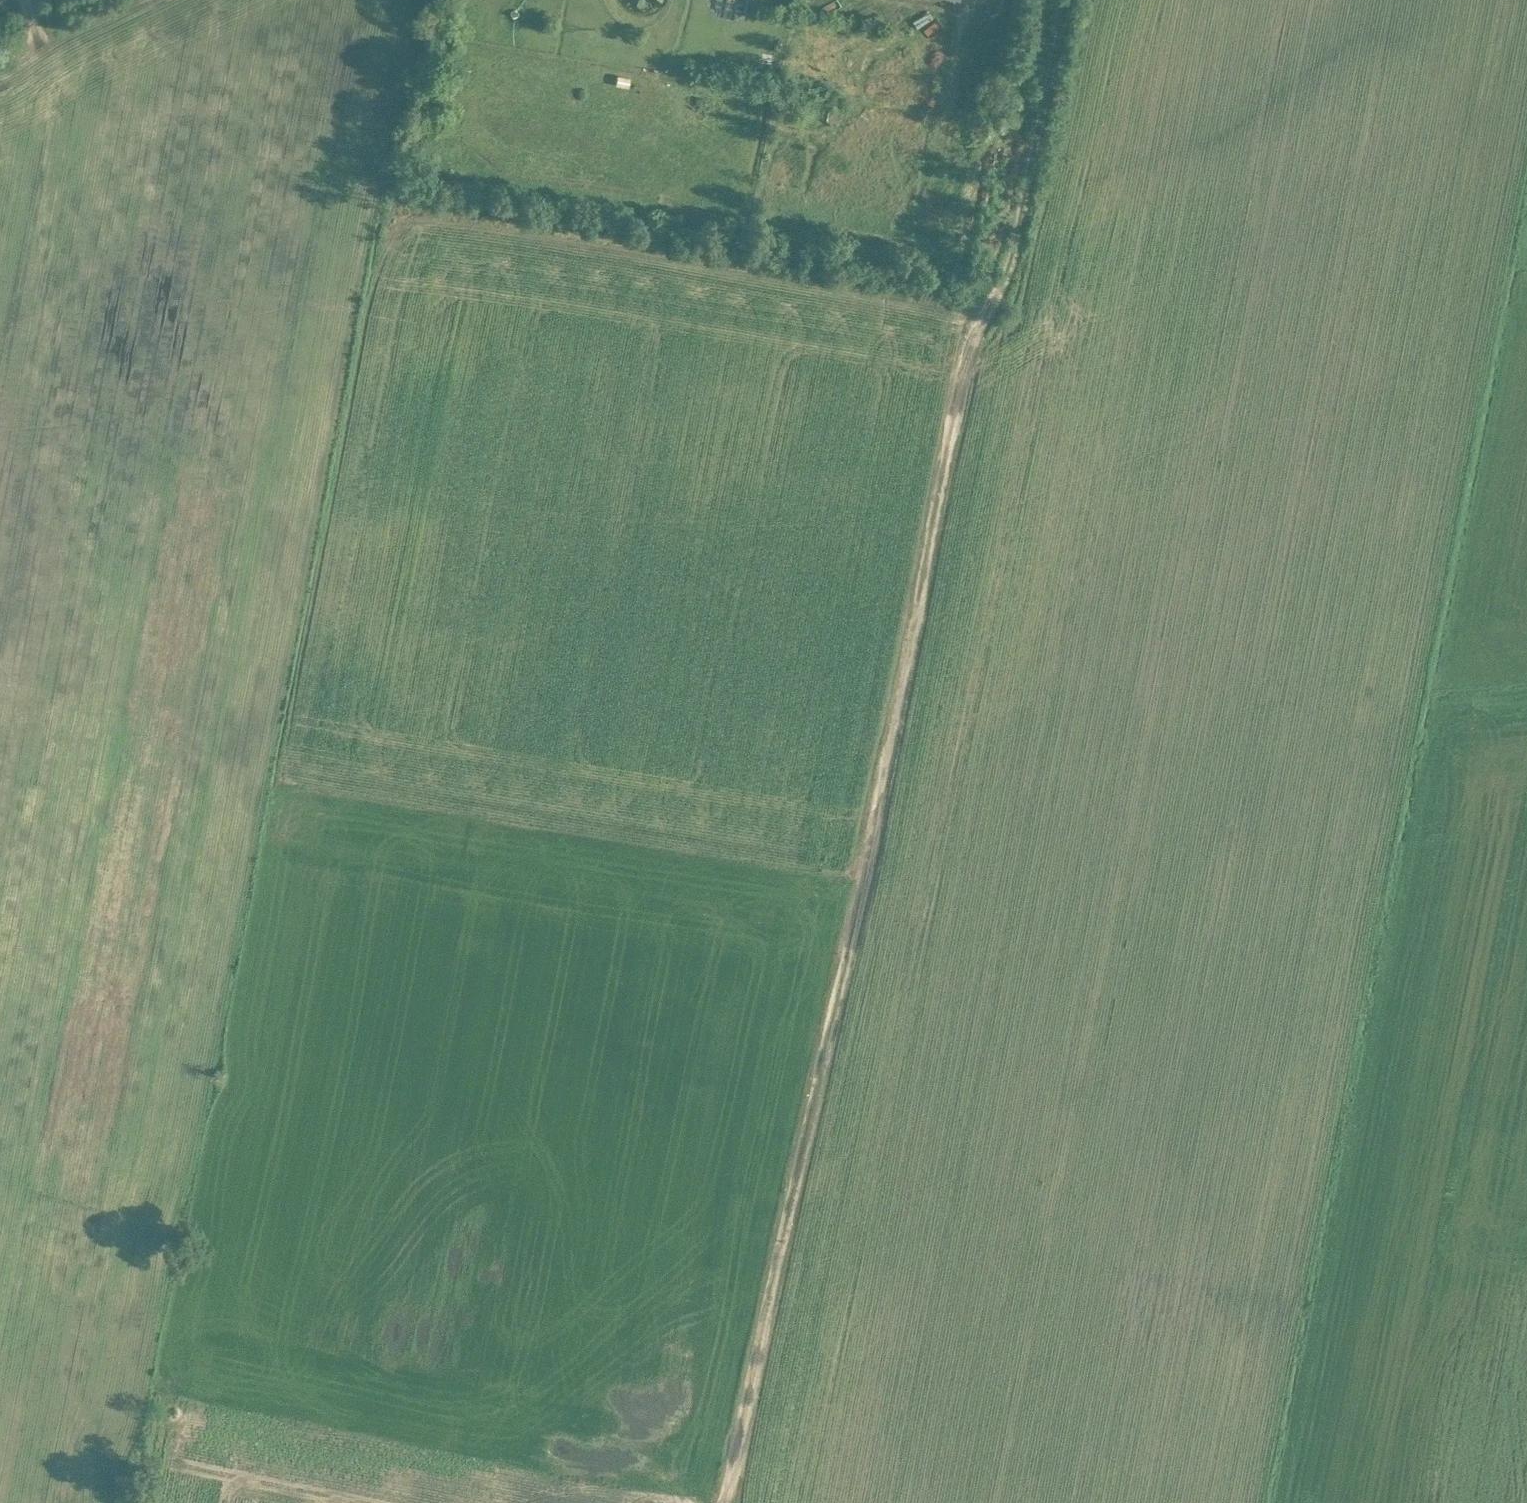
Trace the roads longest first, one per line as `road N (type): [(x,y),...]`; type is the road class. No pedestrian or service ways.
road 1 (track): [(716,1502),(960,394),(1008,256),(1063,0)]

